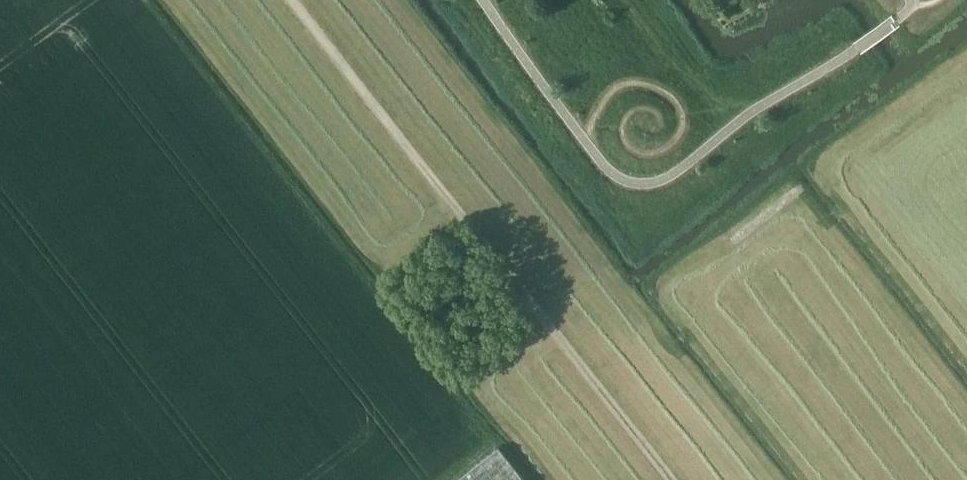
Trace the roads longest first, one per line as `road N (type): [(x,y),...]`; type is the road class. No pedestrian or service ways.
road 1 (track): [(291,0),(671,479)]

